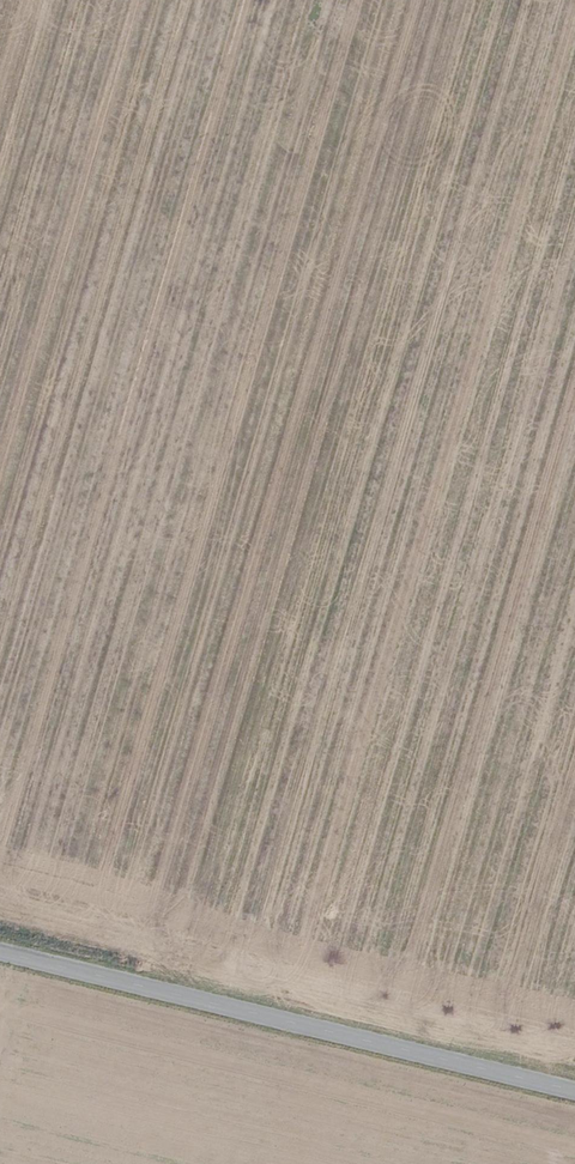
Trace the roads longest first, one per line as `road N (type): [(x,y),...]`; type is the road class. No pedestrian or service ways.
road 1 (tertiary): [(574,1090),(0,951)]

